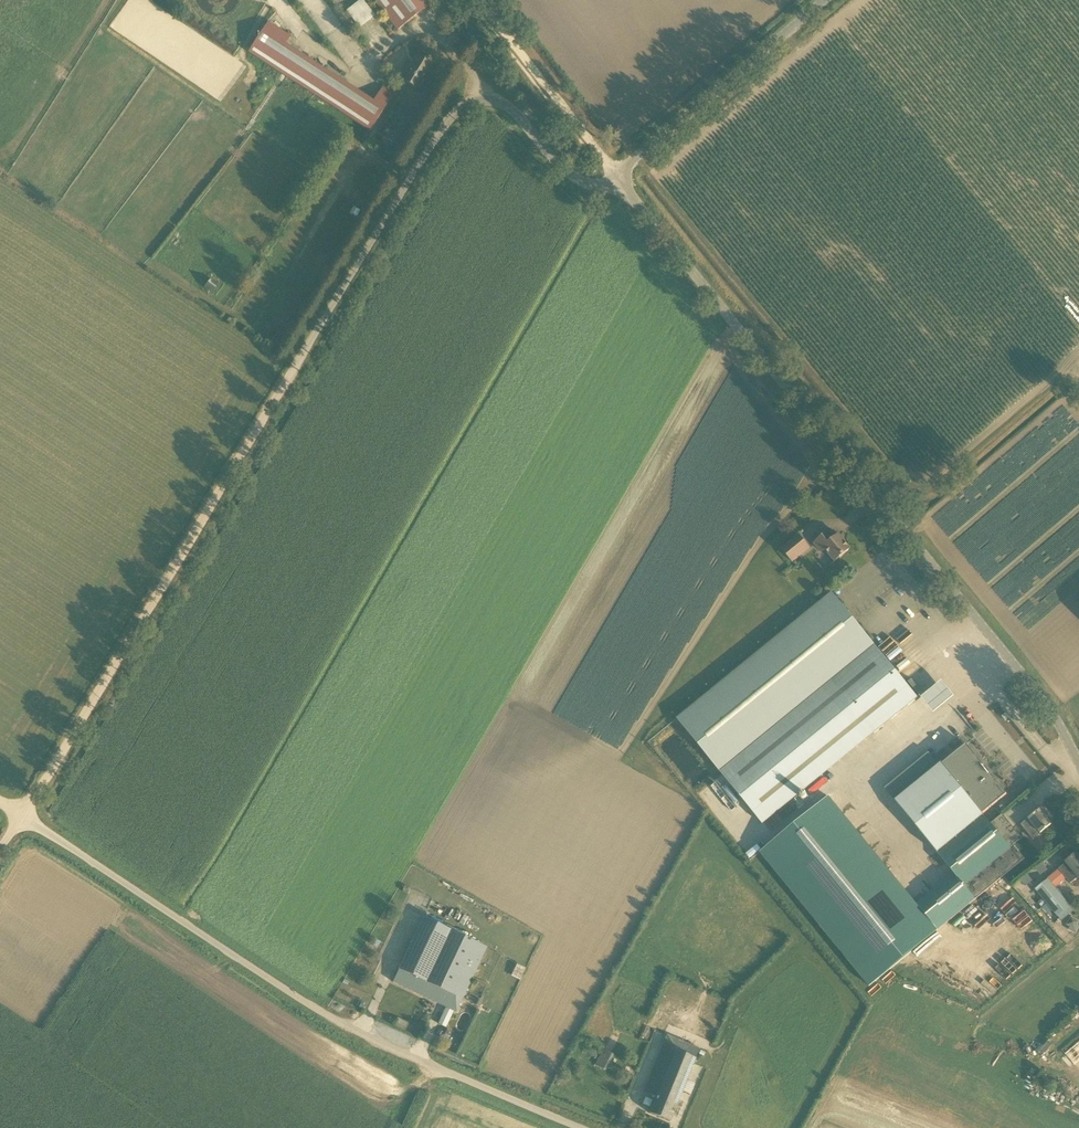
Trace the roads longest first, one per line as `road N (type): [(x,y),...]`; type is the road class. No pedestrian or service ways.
road 1 (unclassified): [(1078,764),(1039,696),(616,175)]
road 2 (track): [(636,158),(907,486),(936,490),(1068,381),(1078,387)]
road 3 (track): [(298,365),(22,817)]
road 4 (unclassified): [(616,175),(603,185),(572,177),(498,103),(456,112),(298,365)]
road 5 (track): [(334,1020),(22,817)]
road 6 (unclassified): [(616,175),(826,0)]
road 7 (unclassified): [(581,1127),(334,1020)]
road 8 (track): [(480,0),(616,175)]

